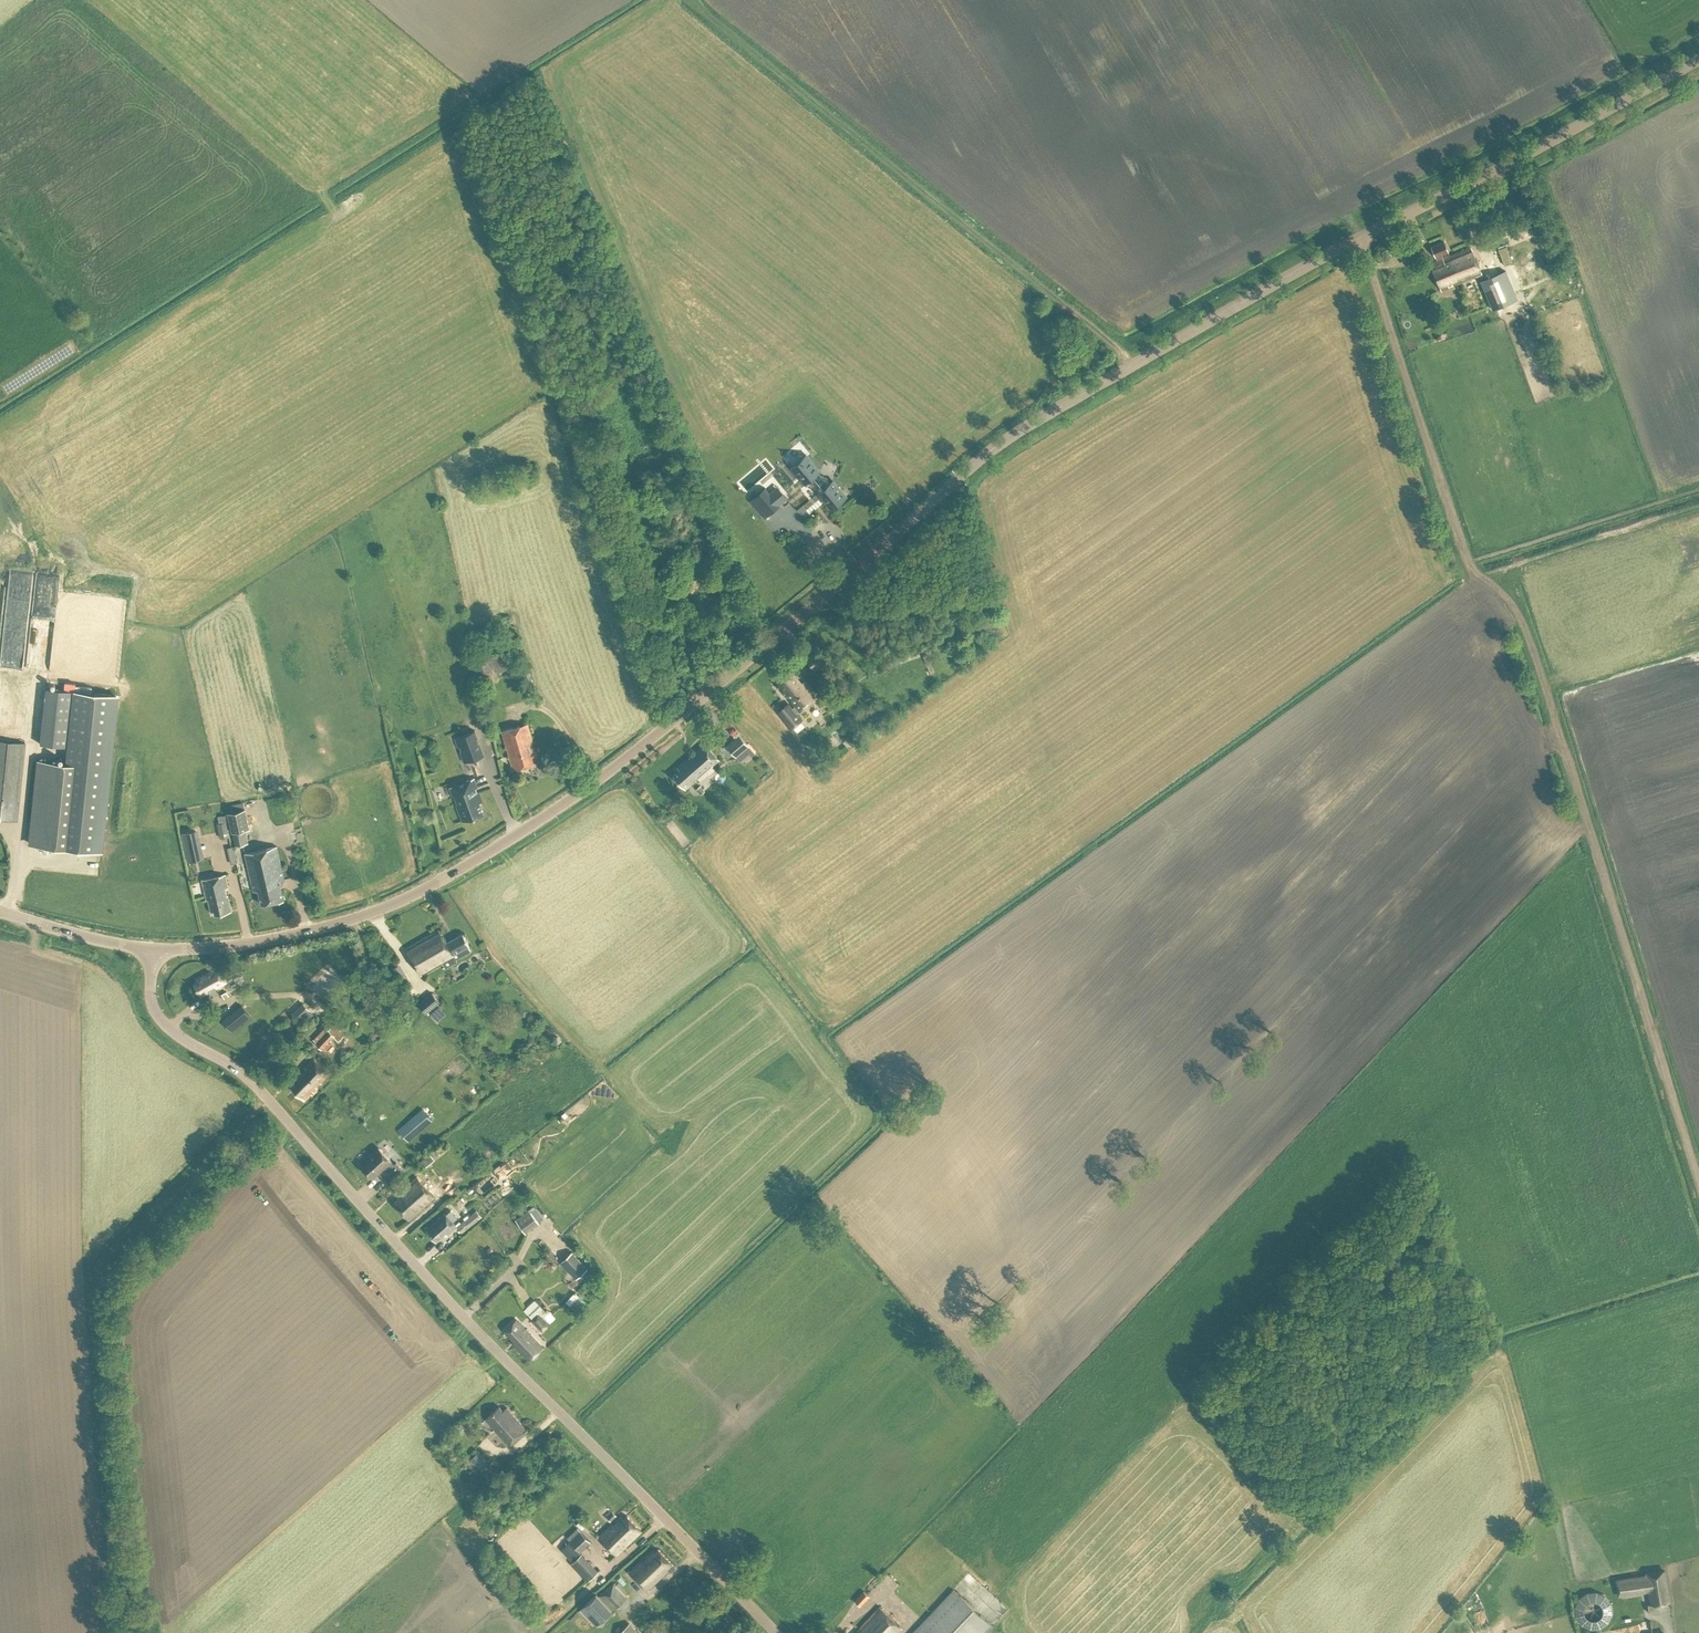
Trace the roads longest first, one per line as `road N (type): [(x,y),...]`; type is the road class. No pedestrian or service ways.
road 1 (tertiary): [(154,951),(322,928),(386,909),(464,867),(647,740),(981,458),(1043,417),(1319,259),(1698,59)]
road 2 (track): [(1698,1183),(1537,664),(1518,612),(1468,562),(1459,542),(1361,236)]
road 3 (tertiary): [(777,1632),(505,1359),(249,1078),(161,1020),(150,999),(154,951)]
road 4 (track): [(135,1632),(101,1298),(115,1262),(268,1098)]
road 5 (track): [(686,0),(1115,349),(1128,368)]
road 6 (tertiary): [(154,951),(0,911)]

